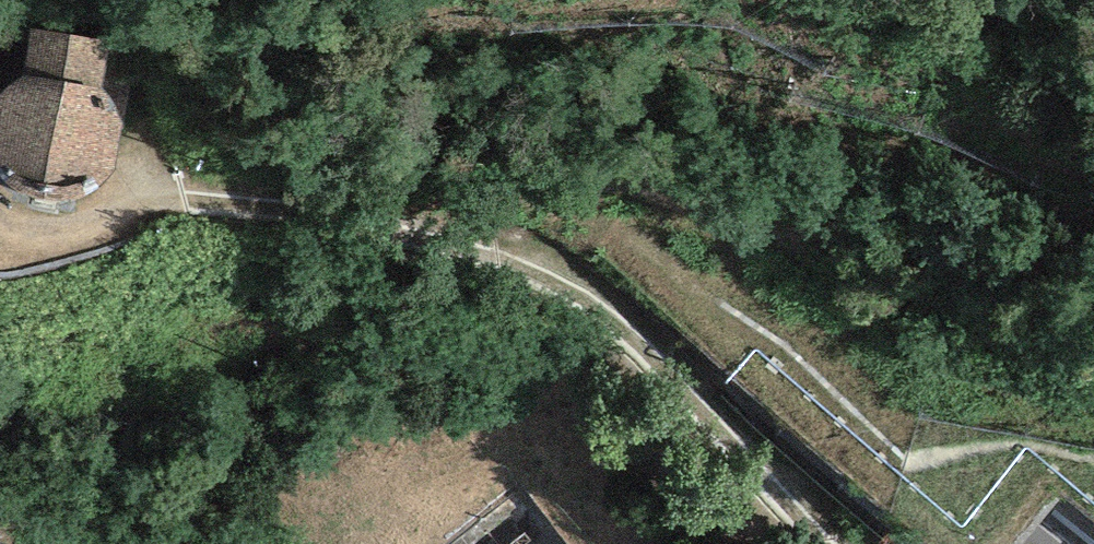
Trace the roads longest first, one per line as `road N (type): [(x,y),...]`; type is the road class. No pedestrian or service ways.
road 1 (motorway): [(400,0),(672,267),(999,543)]
road 2 (track): [(143,208),(232,211),(596,297),(810,543)]
road 3 (motorway): [(1093,298),(798,0)]

